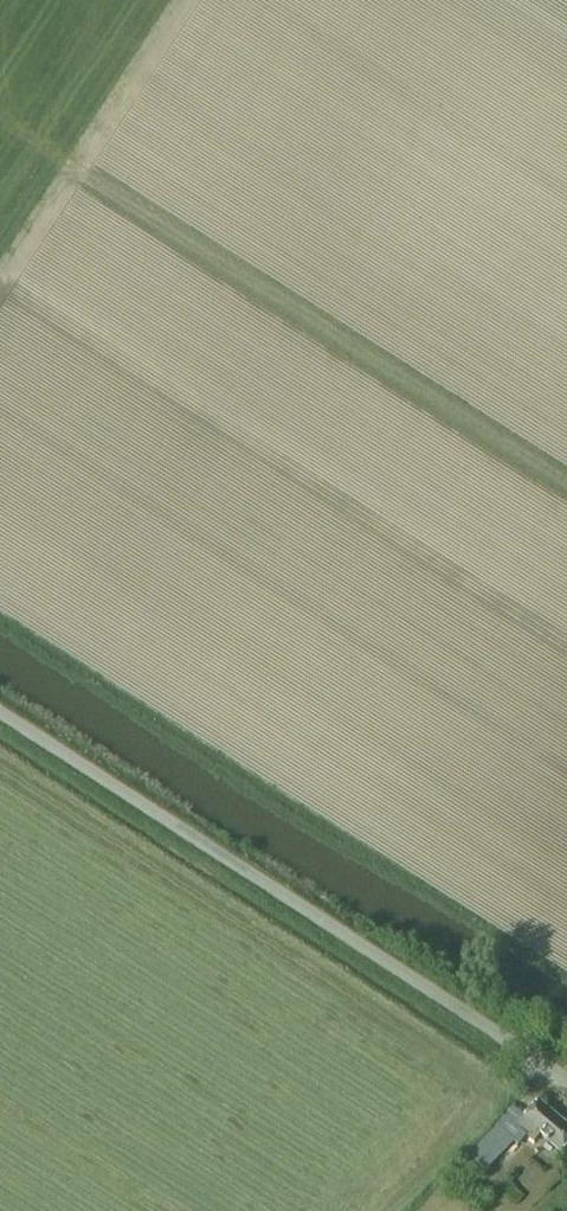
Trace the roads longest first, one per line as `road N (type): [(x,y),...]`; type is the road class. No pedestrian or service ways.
road 1 (unclassified): [(566,1078),(0,712)]

